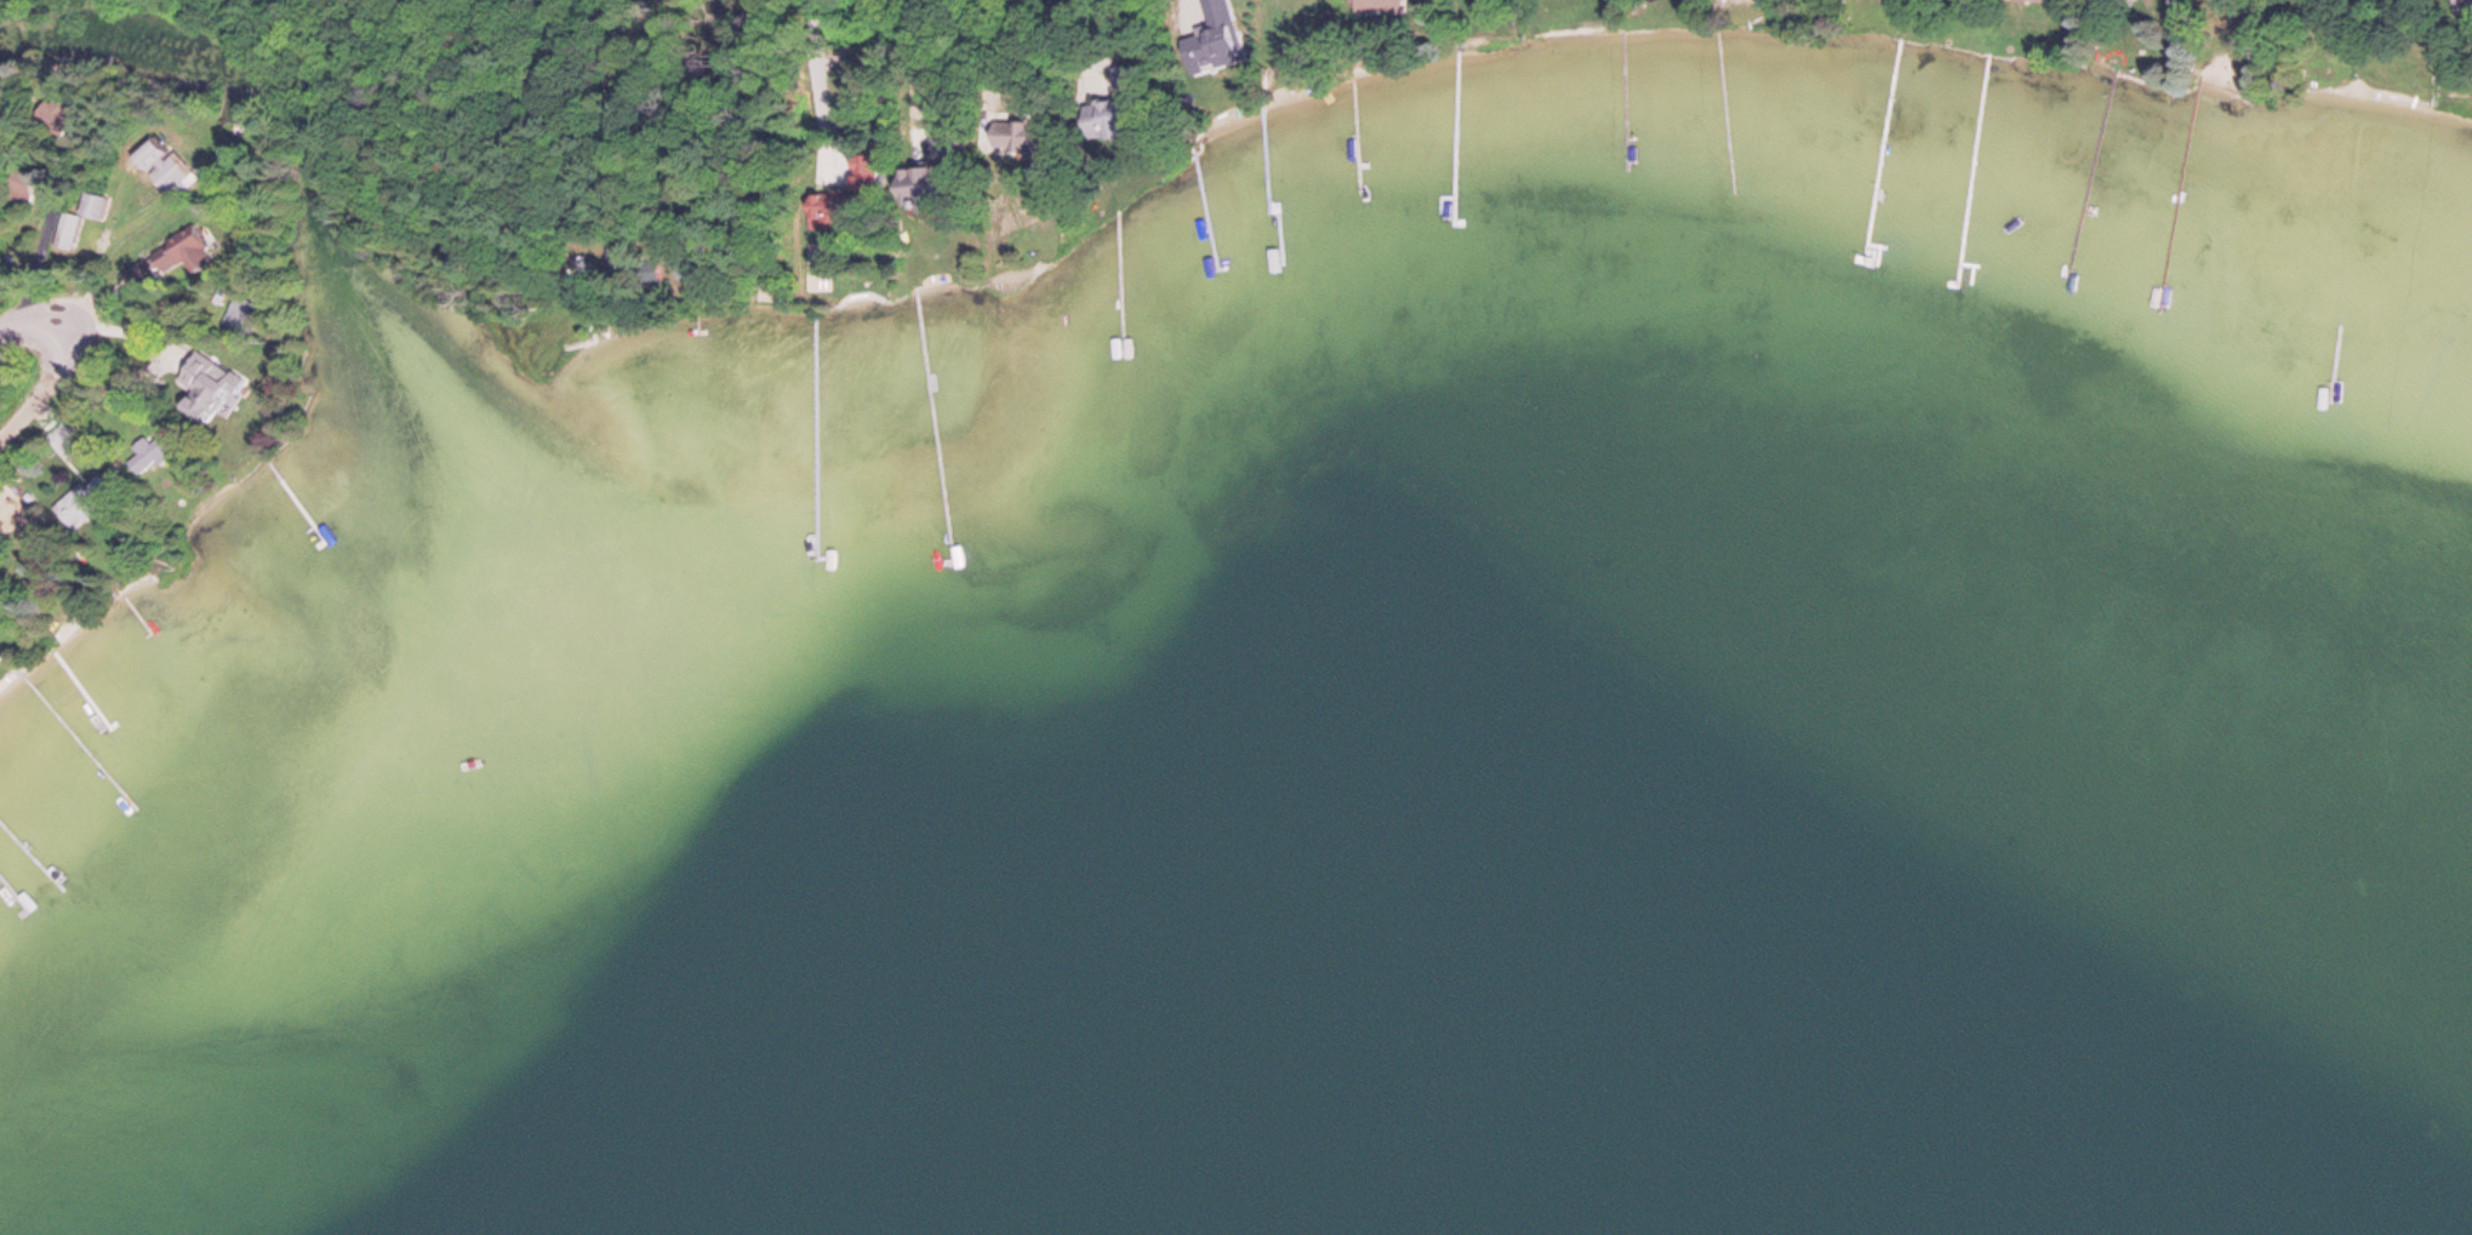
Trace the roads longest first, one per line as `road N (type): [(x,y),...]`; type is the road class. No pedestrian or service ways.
road 1 (residential): [(0,328),(59,320),(70,347),(0,432)]

